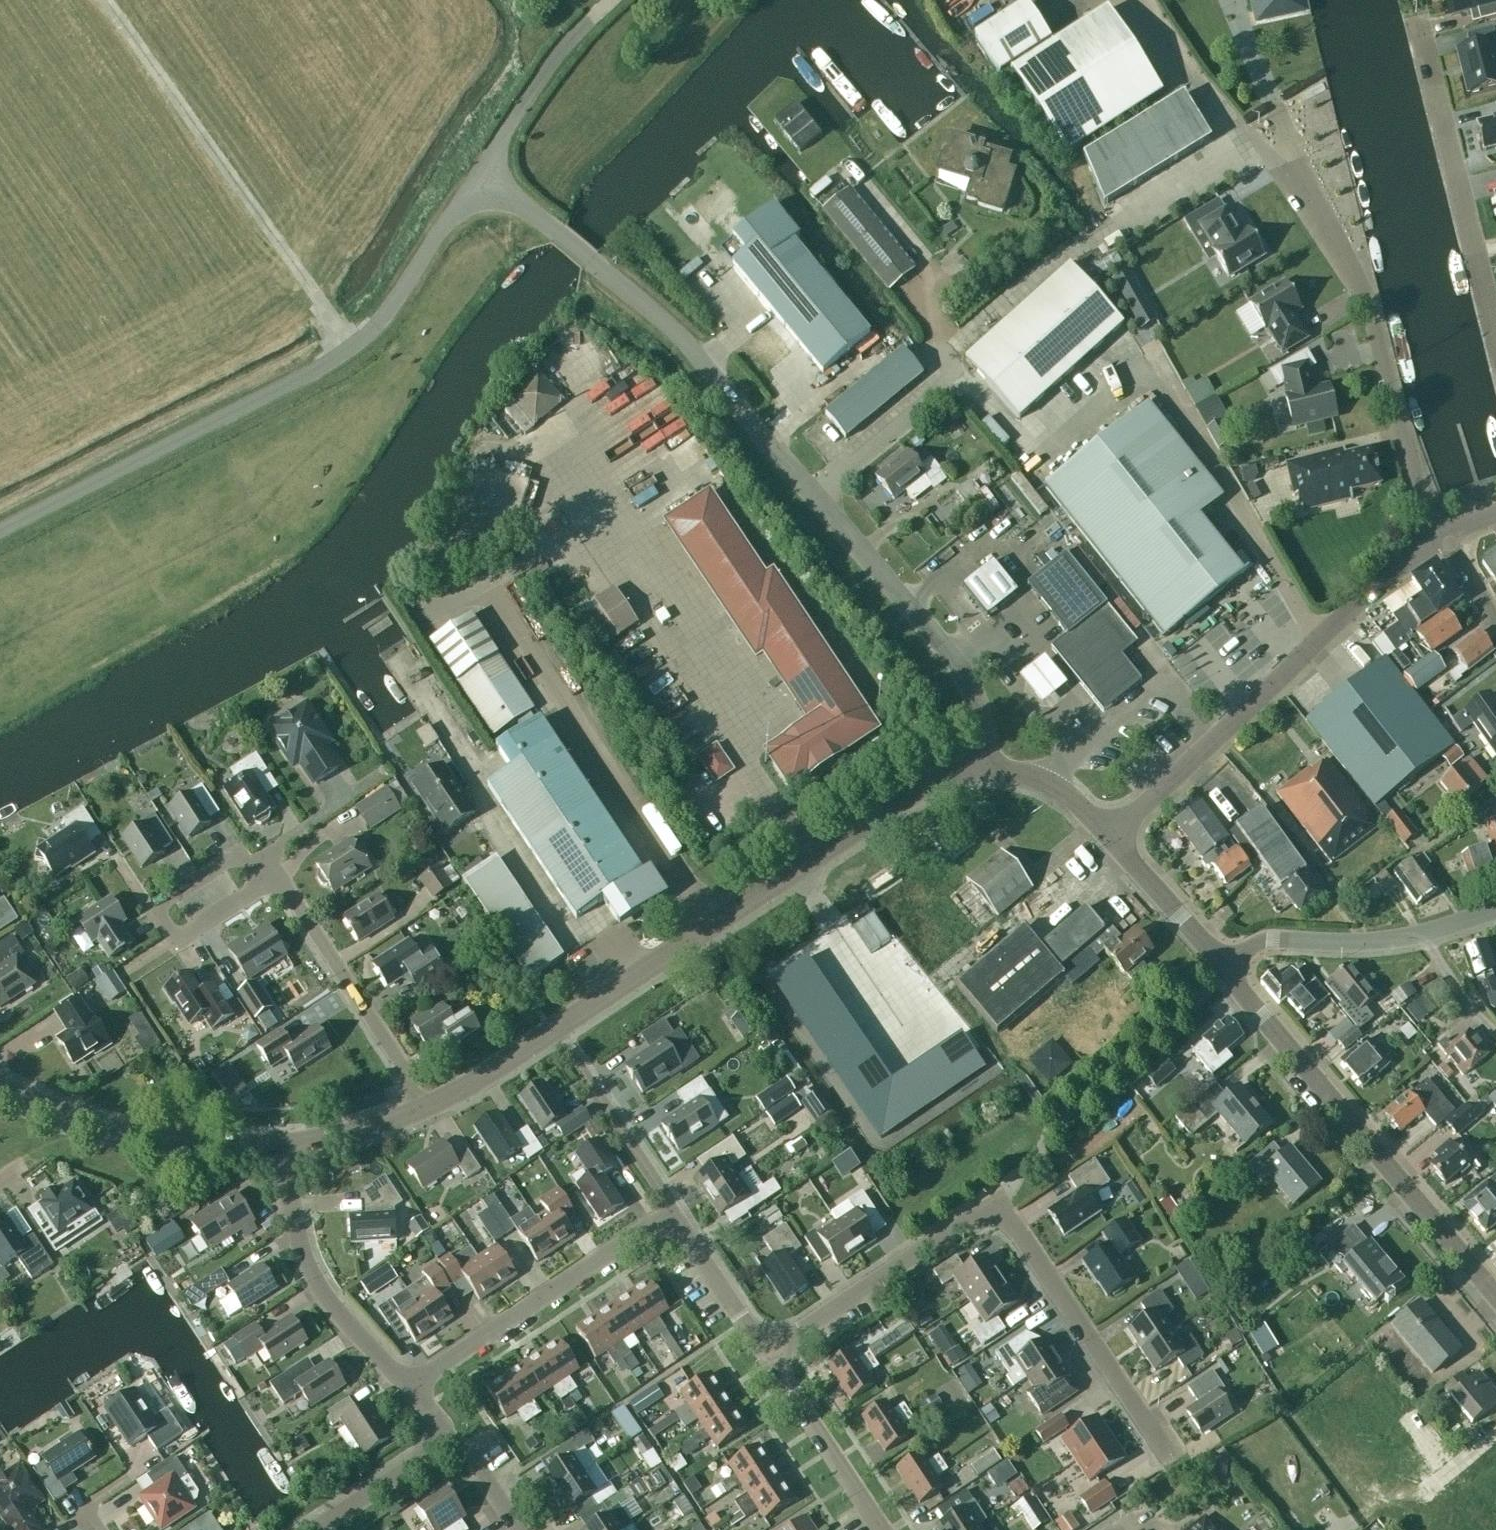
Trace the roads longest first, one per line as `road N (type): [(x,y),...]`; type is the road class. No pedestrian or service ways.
road 1 (unclassified): [(990,767),(961,666),(689,344),(487,183)]
road 2 (residential): [(1440,535),(1421,509),(1371,308),(1307,184),(1238,139),(1136,0)]
road 3 (unclassified): [(0,534),(355,346),(487,183)]
road 4 (residential): [(1173,1464),(996,1206),(769,1350)]
road 5 (tertiary): [(555,1035),(926,787),(990,767)]
road 6 (unclassified): [(1113,837),(1317,638),(1440,535)]
road 7 (track): [(355,346),(107,0)]
road 8 (tertiary): [(1495,1297),(1230,969)]
road 9 (residential): [(1495,340),(1420,22)]
road 10 (residential): [(414,1385),(673,1214)]
road 11 (tertiary): [(286,1148),(105,1130),(0,1086)]
road 12 (residential): [(428,1111),(274,867)]
road 13 (residential): [(1230,969),(1267,944),(1376,948),(1495,910)]
road 14 (unclassified): [(414,1385),(318,1278),(286,1148)]
road 15 (residential): [(673,1214),(555,1035)]
road 16 (residential): [(885,1529),(769,1350)]
road 17 (residential): [(487,183),(523,105),(600,13)]
road 18 (tertiary): [(1230,969),(1113,837)]
road 19 (residential): [(310,1529),(453,1427)]
road 20 (residential): [(769,1350),(673,1214)]
road 21 (tertiary): [(428,1111),(555,1035)]
road 22 (tertiary): [(286,1148),(362,1135),(428,1111)]
road 23 (tertiary): [(1113,837),(1051,783),(990,767)]
road 24 (residential): [(159,938),(274,867)]
road 25 (unclassified): [(528,1529),(453,1427)]

